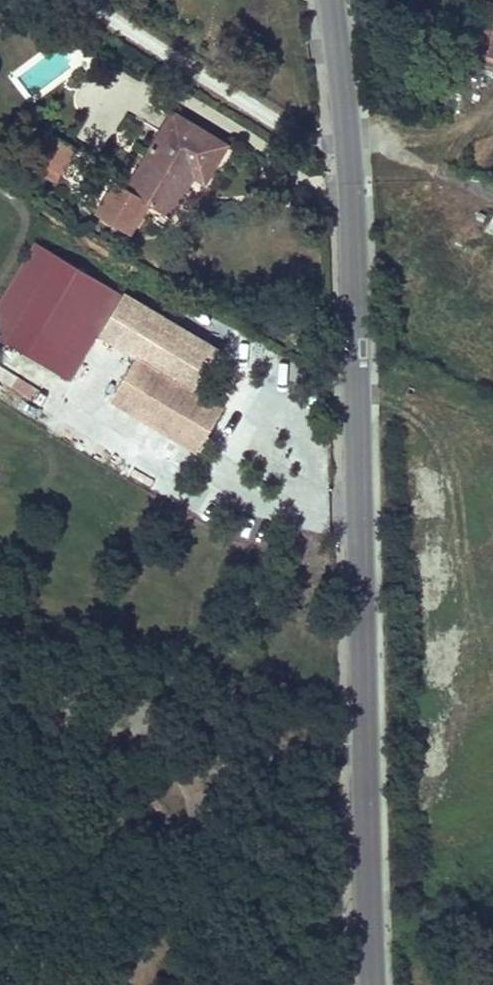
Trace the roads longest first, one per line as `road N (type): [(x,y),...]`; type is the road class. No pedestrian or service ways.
road 1 (residential): [(373,984),(356,348),(331,0)]

